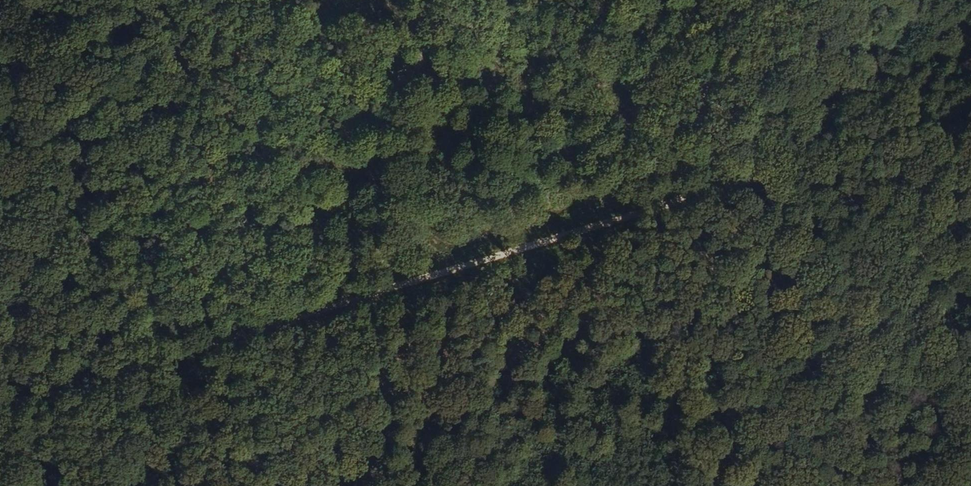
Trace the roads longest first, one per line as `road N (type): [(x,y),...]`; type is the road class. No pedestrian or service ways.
road 1 (track): [(351,310),(794,155)]
road 2 (track): [(0,410),(351,310)]
road 3 (track): [(865,485),(811,318),(794,155)]
road 4 (track): [(525,0),(660,54),(794,155)]
road 5 (track): [(794,155),(864,193),(970,310)]
road 6 (track): [(794,155),(970,103)]
road 7 (track): [(351,310),(320,485)]

